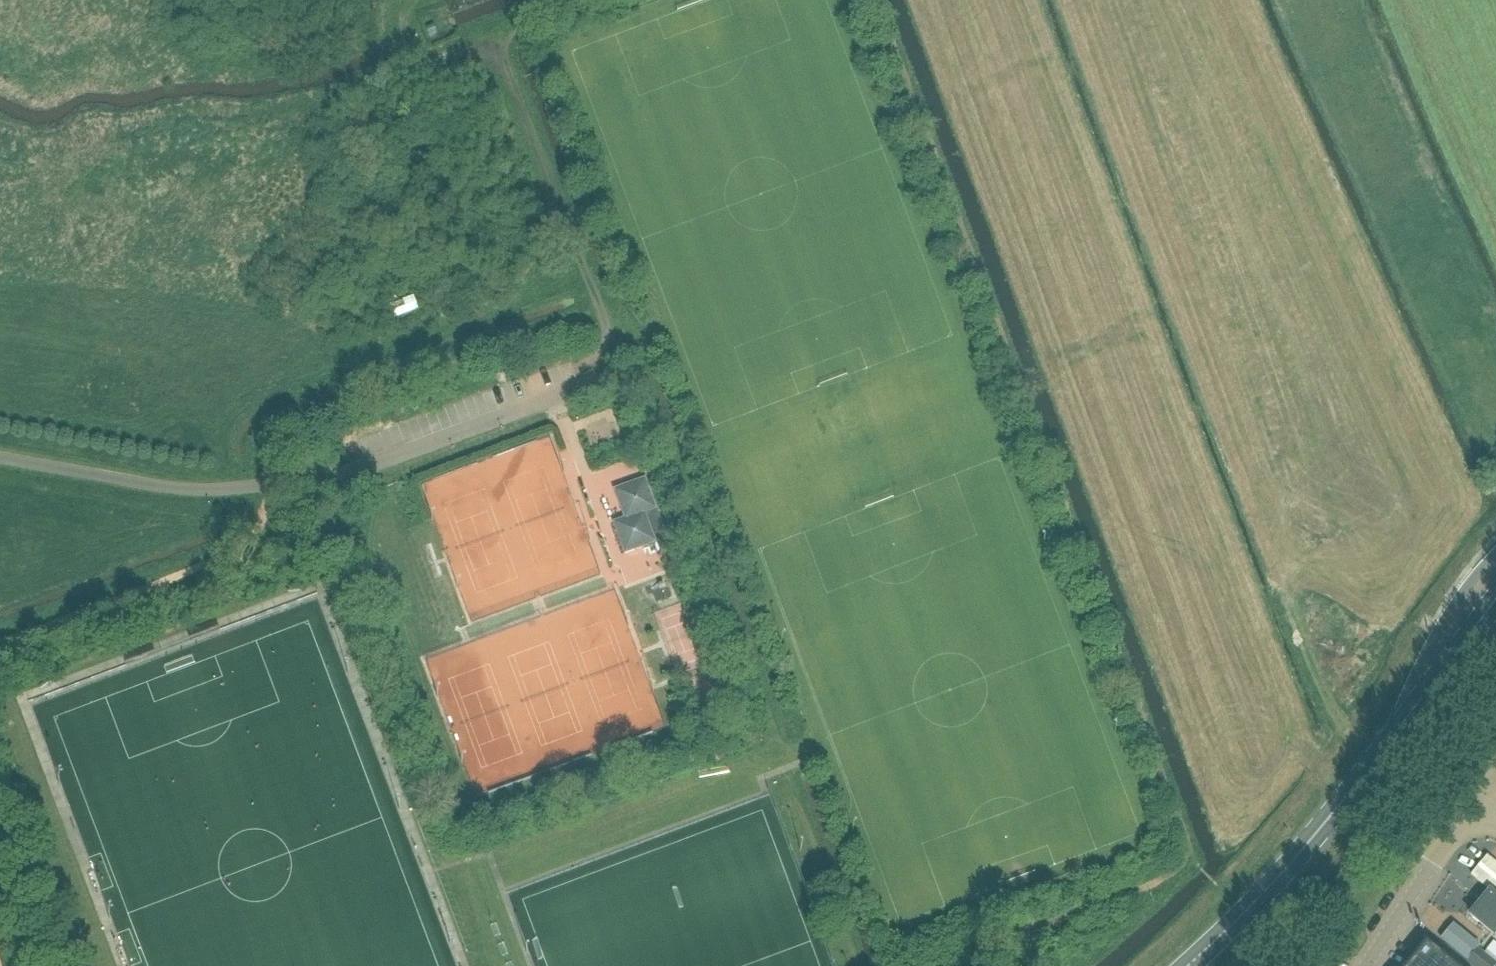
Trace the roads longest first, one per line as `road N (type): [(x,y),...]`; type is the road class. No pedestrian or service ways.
road 1 (primary): [(1189,965),(1334,813),(1495,600)]
road 2 (residential): [(573,388),(360,469),(257,486)]
road 3 (residential): [(0,458),(174,489),(257,486)]
road 4 (unclassified): [(1366,965),(1495,778)]
road 5 (track): [(502,55),(421,48),(408,28),(419,0)]

